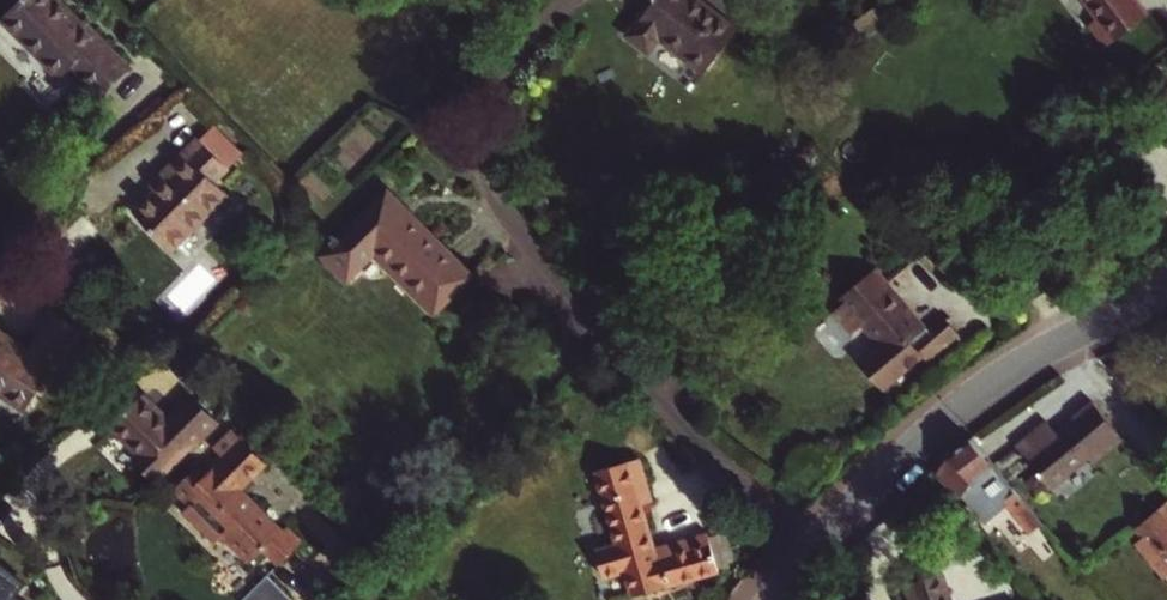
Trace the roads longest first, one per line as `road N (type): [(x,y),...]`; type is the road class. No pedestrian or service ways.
road 1 (residential): [(818,547),(731,472),(562,289),(491,182)]
road 2 (tertiary): [(818,547),(886,472),(972,397),(1073,330),(1166,289)]

